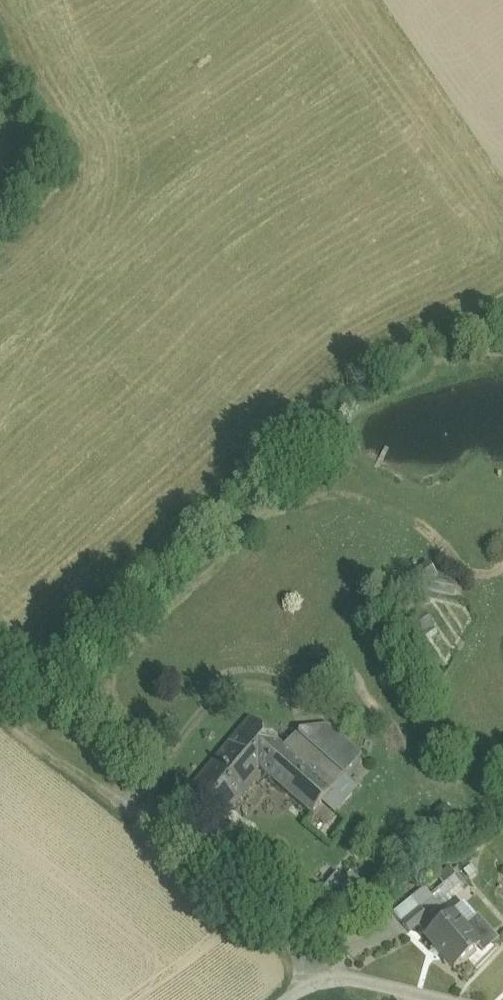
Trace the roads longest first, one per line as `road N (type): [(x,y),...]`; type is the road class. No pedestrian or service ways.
road 1 (track): [(0,713),(60,765),(141,803),(323,972)]

